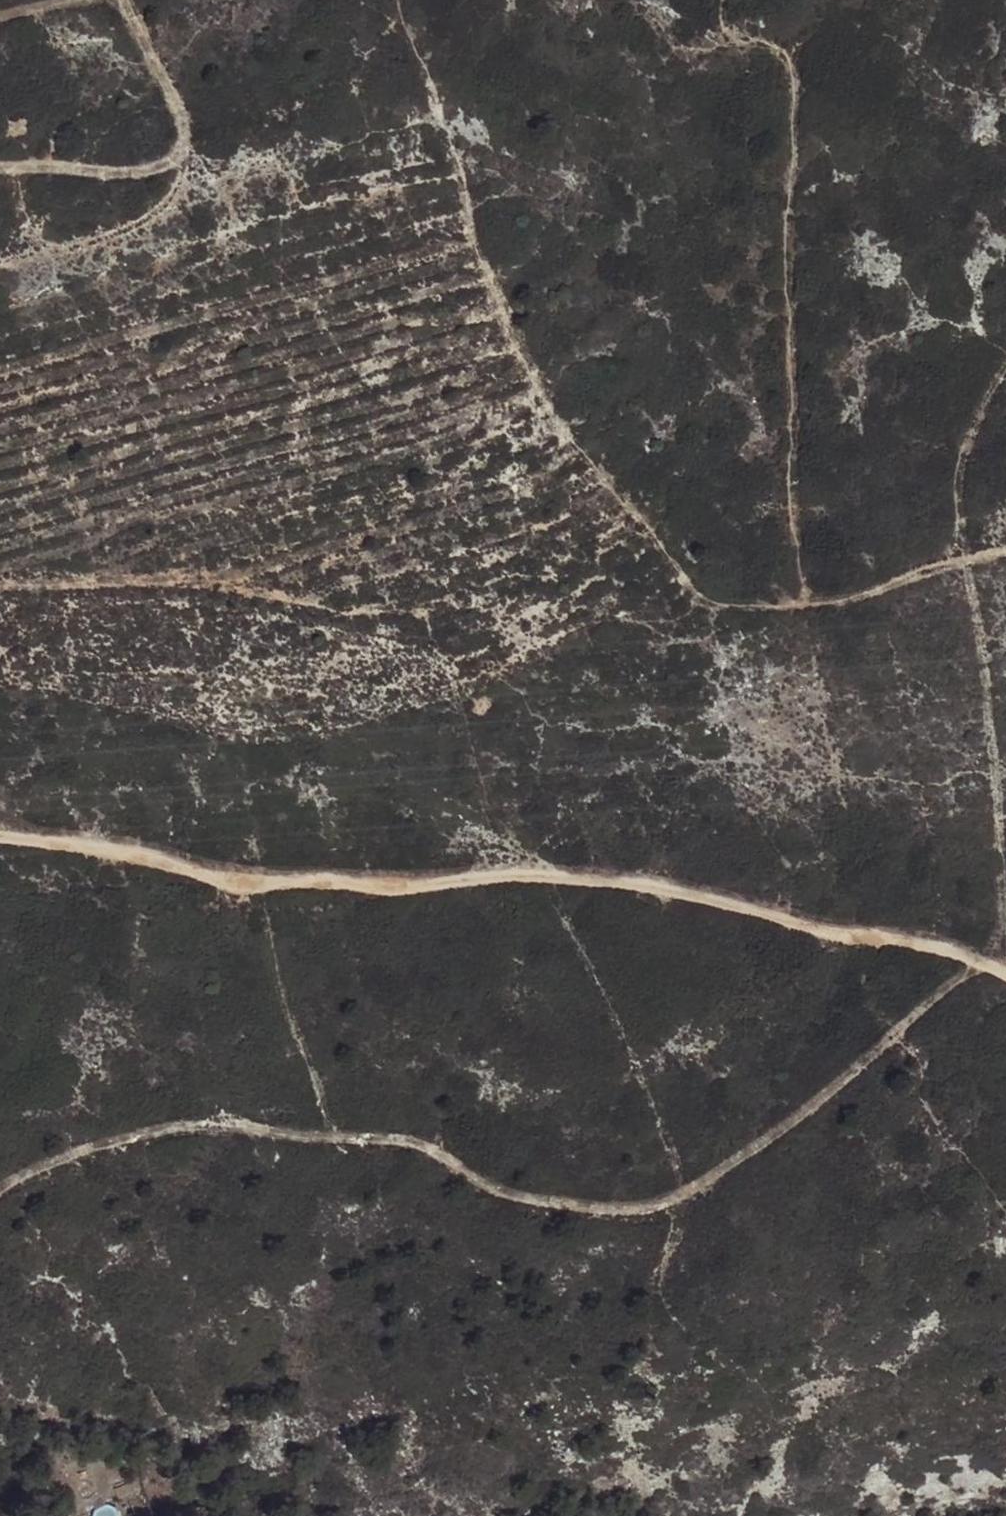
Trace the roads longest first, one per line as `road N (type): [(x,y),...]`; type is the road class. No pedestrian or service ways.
road 1 (track): [(0,837),(140,846),(240,886),(458,895),(636,884),(811,937),(953,951),(1005,971)]

